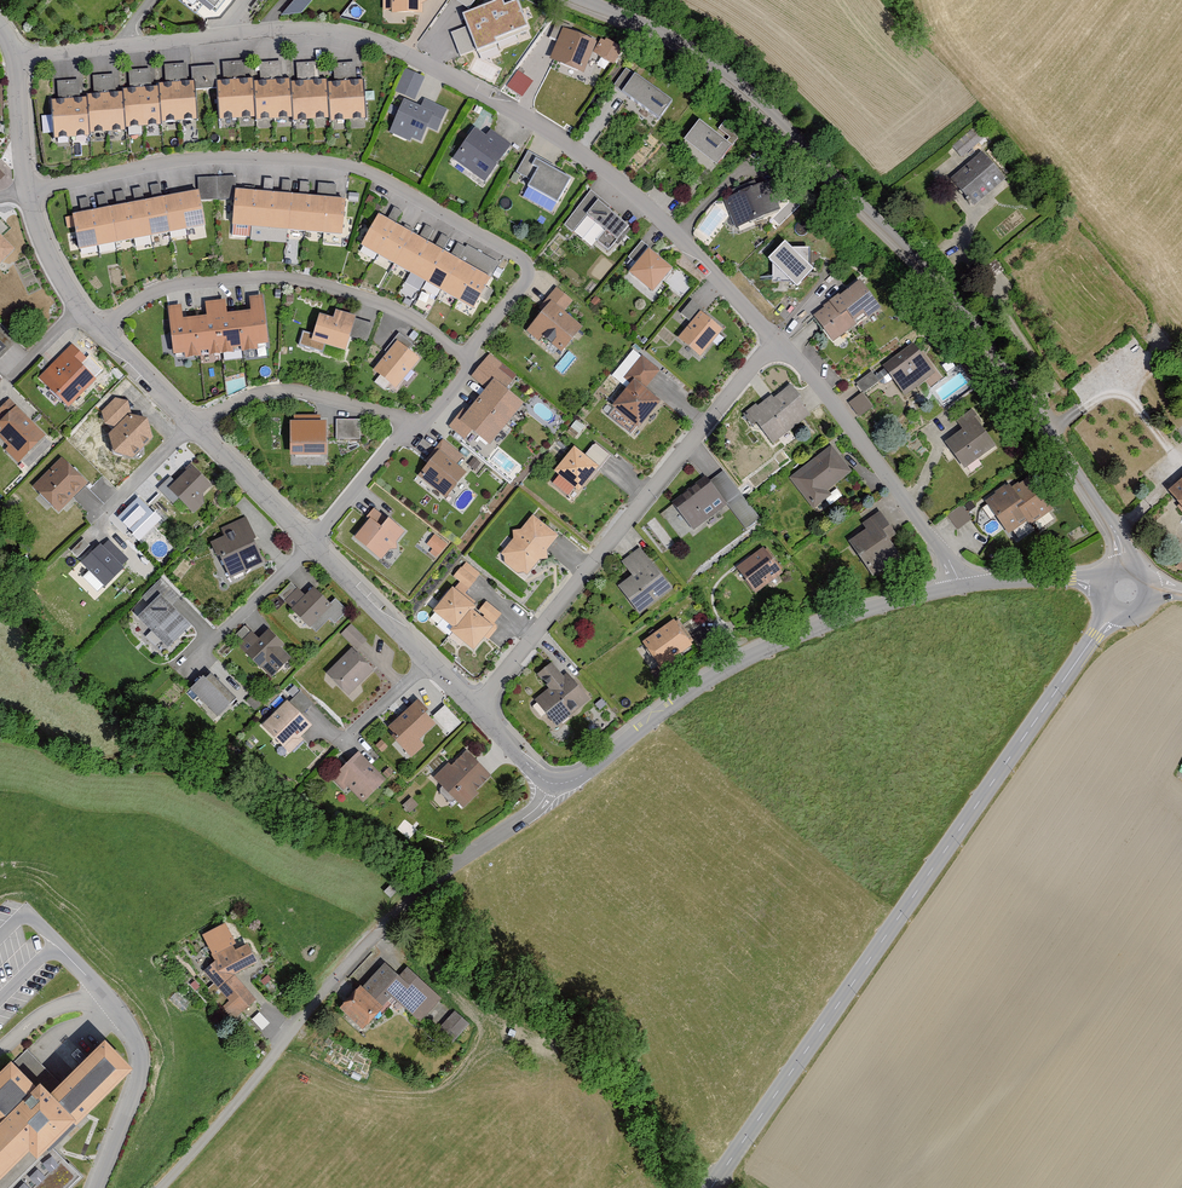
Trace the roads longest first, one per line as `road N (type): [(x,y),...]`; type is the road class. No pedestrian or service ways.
road 1 (residential): [(779,342),(619,180),(560,138),(380,42),(276,27),(15,58)]
road 2 (residential): [(574,0),(716,70),(934,278),(1115,533),(1125,564)]
road 3 (residential): [(1110,612),(711,1187)]
road 4 (residential): [(26,191),(213,157),(323,161),(368,172),(526,263),(525,282),(469,359)]
road 5 (residential): [(779,342),(476,709)]
road 6 (residential): [(551,784),(583,775),(747,658),(844,616),(961,587)]
road 7 (residential): [(161,1187),(362,946),(458,865)]
road 8 (residential): [(469,359),(397,310),(281,277),(166,287),(99,331)]
road 9 (residential): [(961,587),(844,419),(779,342)]
road 10 (residential): [(416,425),(284,390),(244,398),(193,426)]
road 11 (residential): [(476,709),(310,542)]
road 12 (residential): [(110,1005),(131,1033),(139,1064),(96,1187)]
road 13 (residential): [(310,542),(193,426)]
road 14 (residential): [(99,331),(53,264),(26,191)]
road 15 (residential): [(416,425),(310,542)]
road 16 (residential): [(961,587),(1101,583)]
road 17 (residential): [(193,426),(99,331)]
road 18 (residential): [(26,191),(15,58)]

